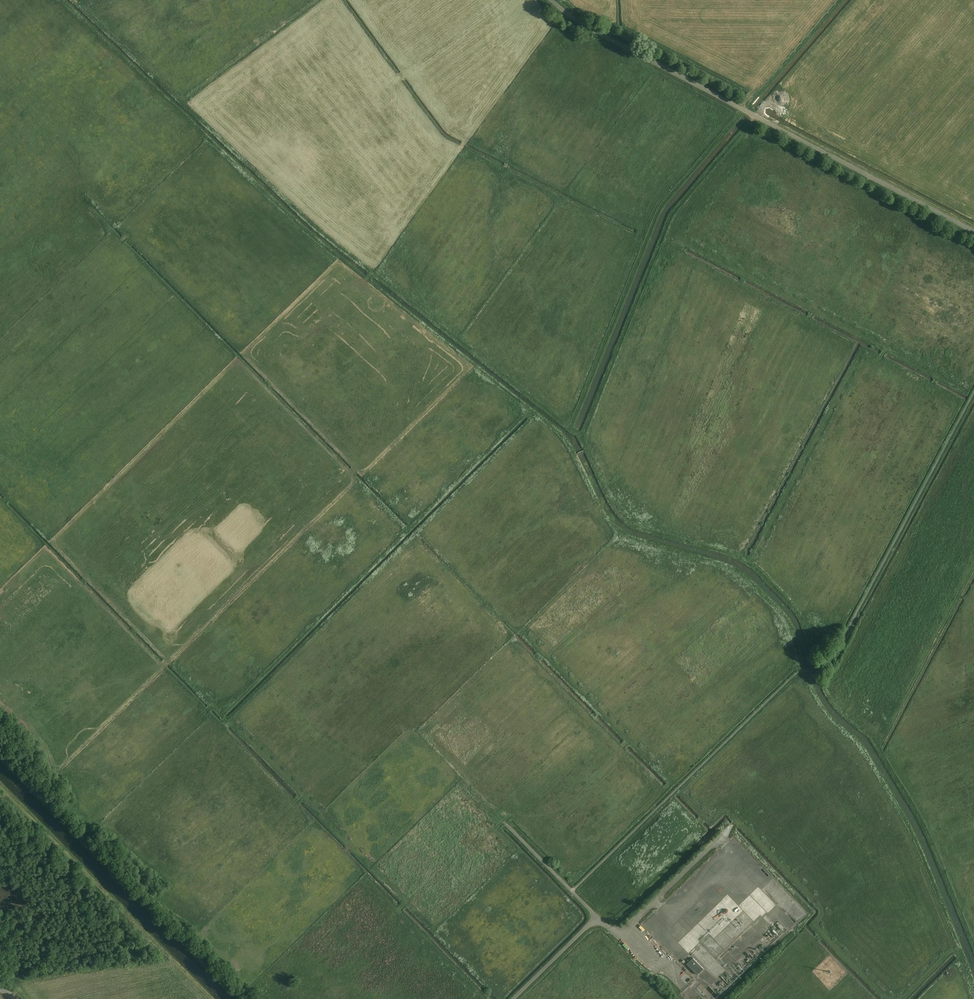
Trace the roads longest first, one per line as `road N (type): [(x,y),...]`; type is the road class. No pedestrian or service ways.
road 1 (unclassified): [(973,232),(551,0)]
road 2 (unclassified): [(240,998),(0,756)]
road 3 (unclassified): [(514,998),(597,918),(572,891)]

